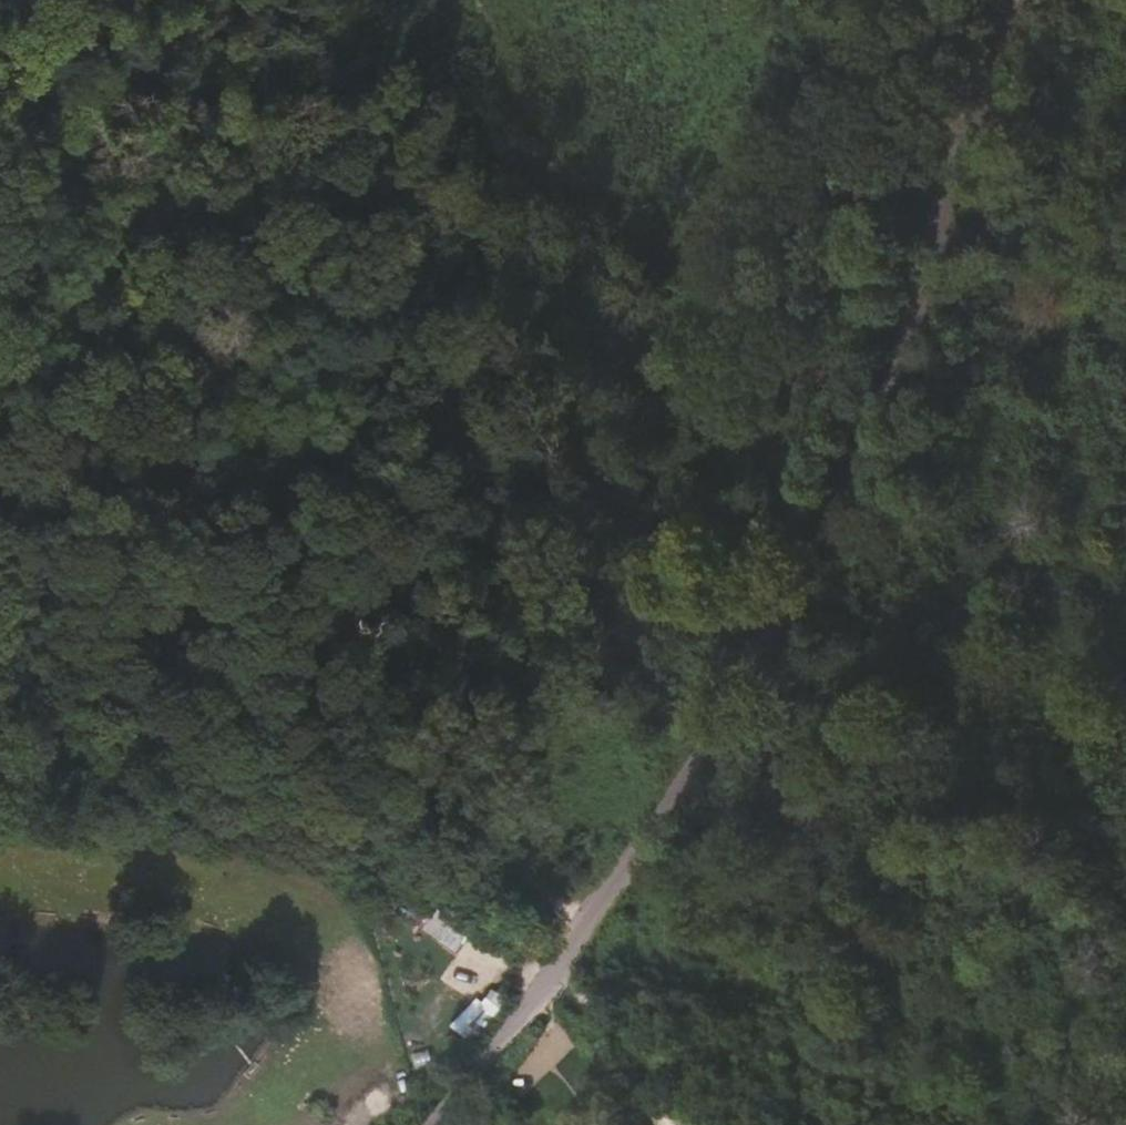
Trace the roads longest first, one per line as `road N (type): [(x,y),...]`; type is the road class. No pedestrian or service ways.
road 1 (unclassified): [(426,1124),(570,957),(764,650),(856,482),(973,120),(1024,0)]
road 2 (track): [(570,957),(538,889),(566,728),(637,576),(669,388),(663,300),(621,213),(544,137),(468,0)]
road 3 (track): [(538,889),(380,749),(66,252),(0,168)]
road 4 (track): [(529,1010),(542,1028),(596,1057),(638,1094),(648,1124)]

